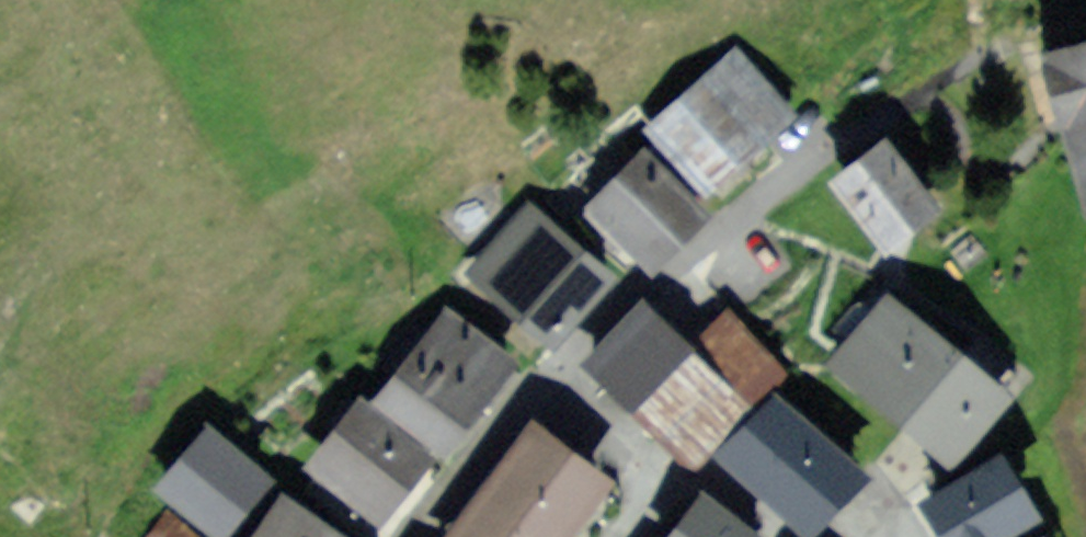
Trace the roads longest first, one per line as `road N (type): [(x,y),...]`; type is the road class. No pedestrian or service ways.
road 1 (residential): [(784,536),(715,471),(652,467),(538,366),(406,536)]

